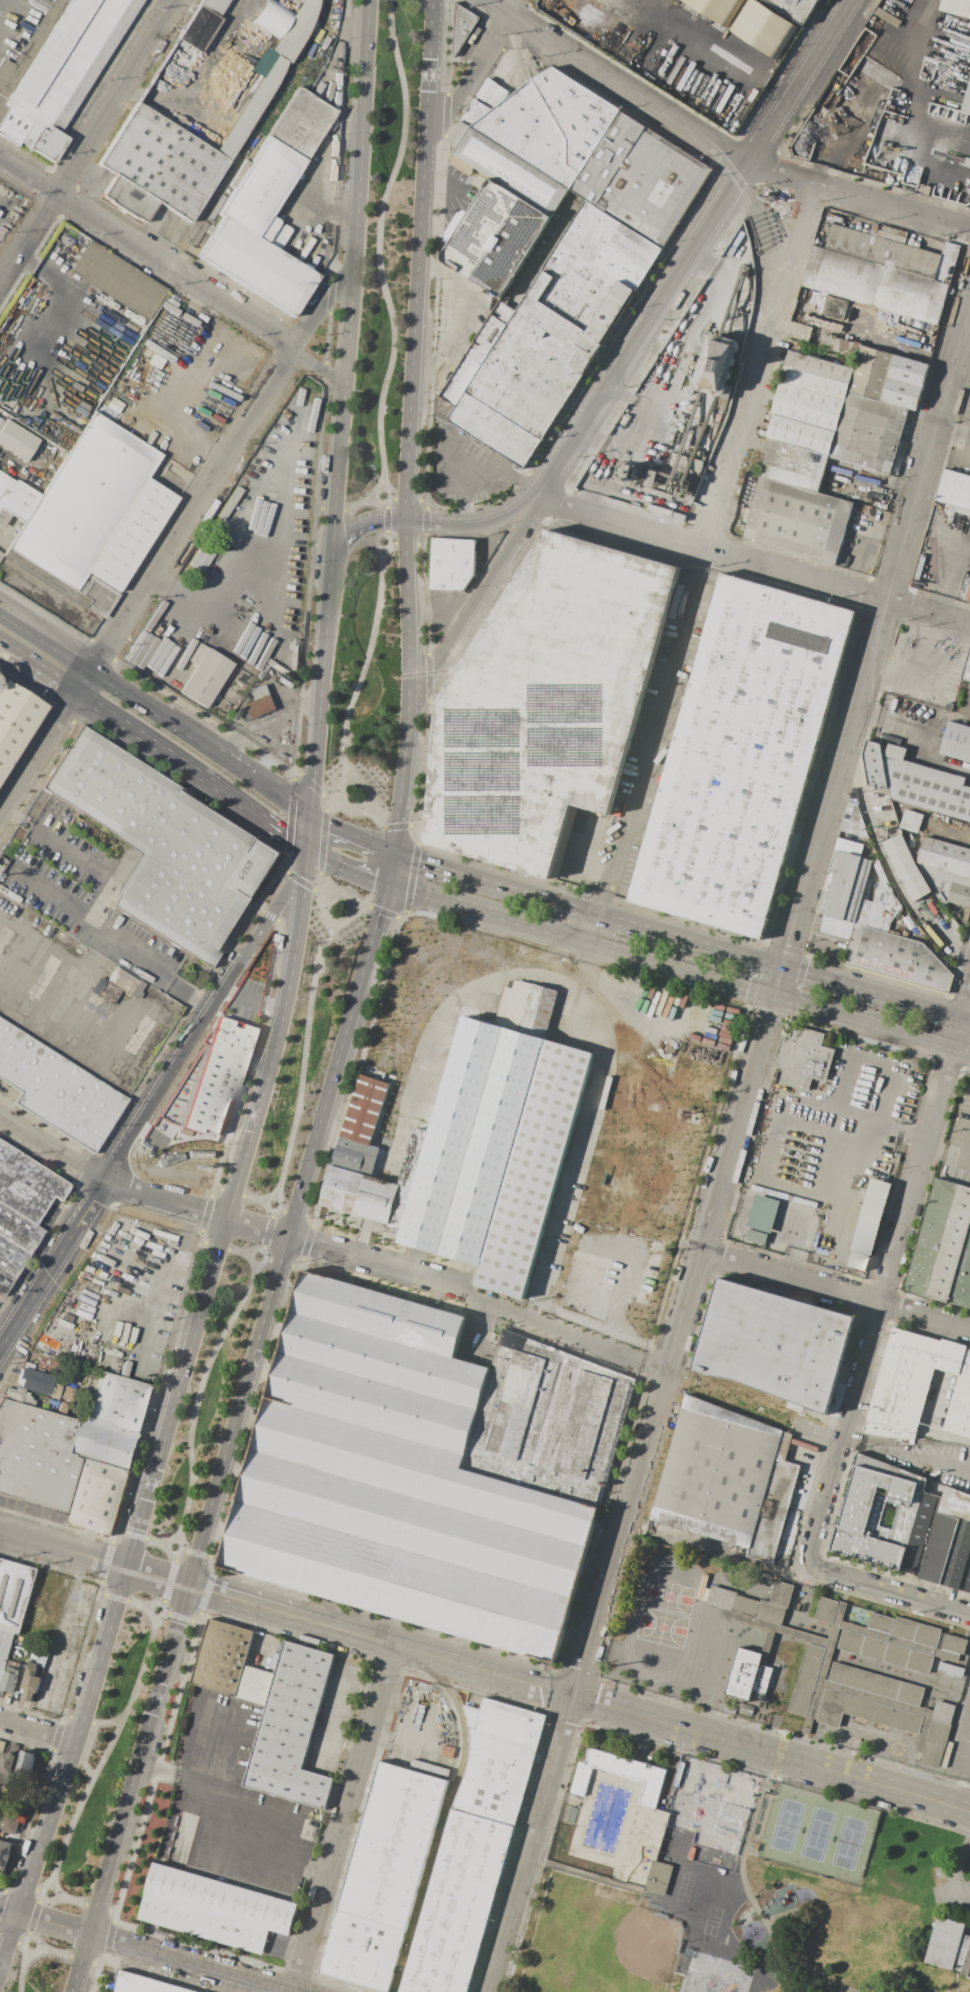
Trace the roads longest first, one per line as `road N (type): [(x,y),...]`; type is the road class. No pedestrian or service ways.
road 1 (residential): [(490,1991),(969,305)]
road 2 (tertiary): [(969,1813),(191,1590)]
road 3 (secondary): [(307,856),(271,1066),(126,1571)]
road 4 (residential): [(810,1564),(969,996)]
road 5 (residential): [(0,821),(292,348)]
road 6 (secondary): [(292,1238),(379,910),(408,697)]
road 7 (secondary): [(408,697),(404,500),(429,144)]
road 8 (secondary): [(370,0),(332,546)]
road 9 (residential): [(969,227),(728,154),(487,0)]
road 10 (primary): [(963,1021),(467,879)]
road 11 (tertiary): [(540,493),(790,96)]
road 12 (secondary): [(126,1571),(0,1987)]
road 13 (secondary): [(77,1991),(191,1590)]
road 14 (residential): [(969,624),(578,510)]
road 15 (primary): [(384,886),(773,994)]
road 16 (residential): [(709,551),(815,182)]
road 17 (tertiary): [(307,856),(107,1181)]
road 18 (secondary): [(191,1590),(292,1238)]
road 19 (residential): [(297,1991),(396,1645)]
road 20 (residential): [(292,348),(0,158)]
road 21 (residential): [(0,289),(183,0)]
road 22 (residential): [(0,1907),(289,1991)]
road 23 (residential): [(969,1330),(700,1252)]
road 24 (secondary): [(332,546),(310,815)]
road 25 (primary): [(310,815),(92,674)]
road 26 (tertiary): [(408,697),(429,679),(537,498)]
road 27 (primary): [(82,691),(251,816)]
road 28 (primary): [(773,994),(969,1051)]
road 29 (residential): [(466,1290),(292,1238)]
road 30 (residential): [(969,1615),(810,1564)]
road 31 (residential): [(429,144),(509,16)]
road 32 (secondary): [(429,144),(437,0)]
road 33 (tertiary): [(537,498),(484,522),(404,520)]
road 34 (tertiary): [(126,1571),(0,1533)]
road 35 (tertiary): [(107,1181),(225,1220)]
road 36 (residential): [(107,1181),(0,1118)]
road 37 (residential): [(92,674),(0,595)]

